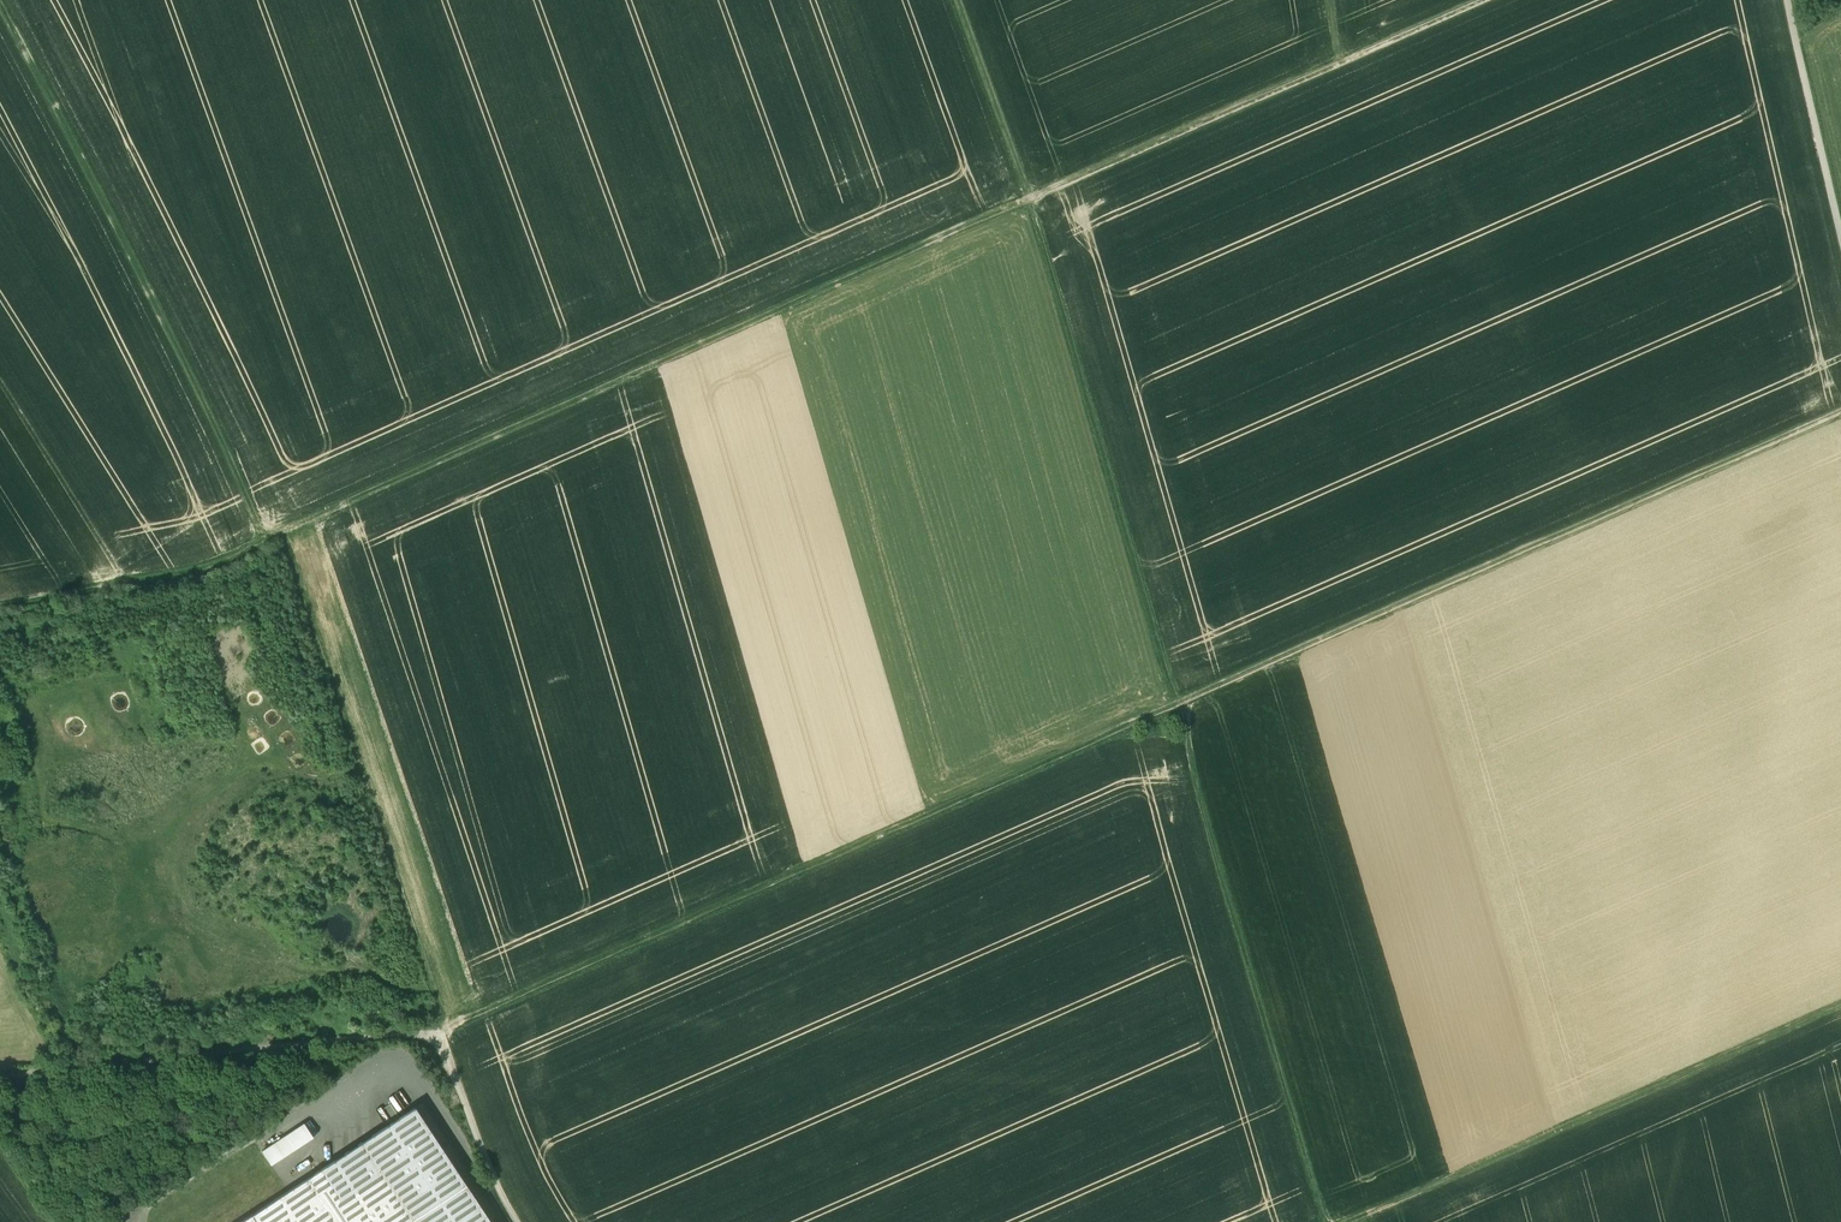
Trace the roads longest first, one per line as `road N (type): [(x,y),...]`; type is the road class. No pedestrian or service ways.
road 1 (track): [(955,0),(1027,200),(1173,705),(1840,412)]
road 2 (track): [(1324,1221),(1173,705),(486,1011)]
road 3 (track): [(1340,64),(473,440),(321,515)]
road 4 (track): [(0,1078),(438,1029),(518,1221)]
road 5 (track): [(266,543),(0,12)]
road 6 (track): [(438,1029),(486,1011),(321,515)]
road 7 (track): [(1360,1216),(1840,1004)]
road 8 (track): [(321,515),(205,570),(0,610)]
road 9 (track): [(1786,0),(1840,241)]
road 10 (track): [(1340,64),(1487,0)]

